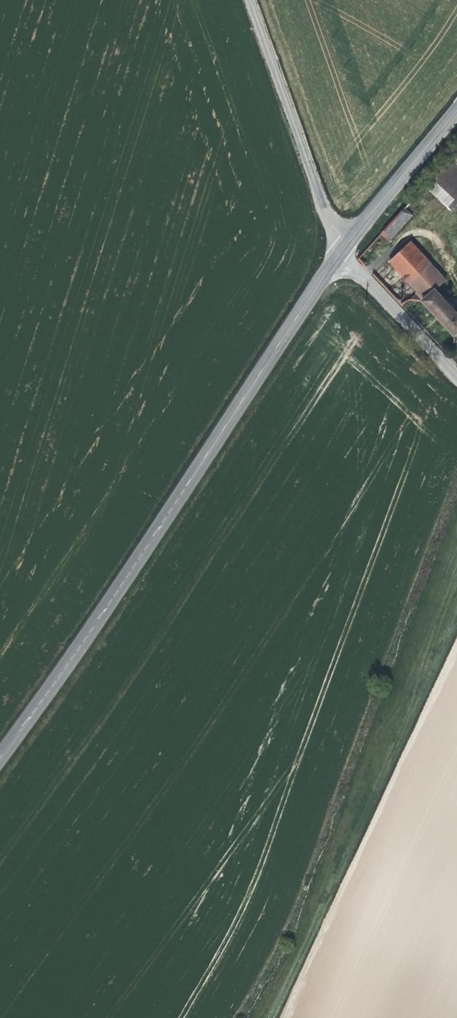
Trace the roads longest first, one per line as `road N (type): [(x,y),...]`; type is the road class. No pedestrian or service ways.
road 1 (tertiary): [(0,763),(340,255)]
road 2 (unclassified): [(252,0),(340,255)]
road 3 (tertiary): [(340,255),(456,116)]
road 4 (unclassified): [(456,377),(340,255)]

